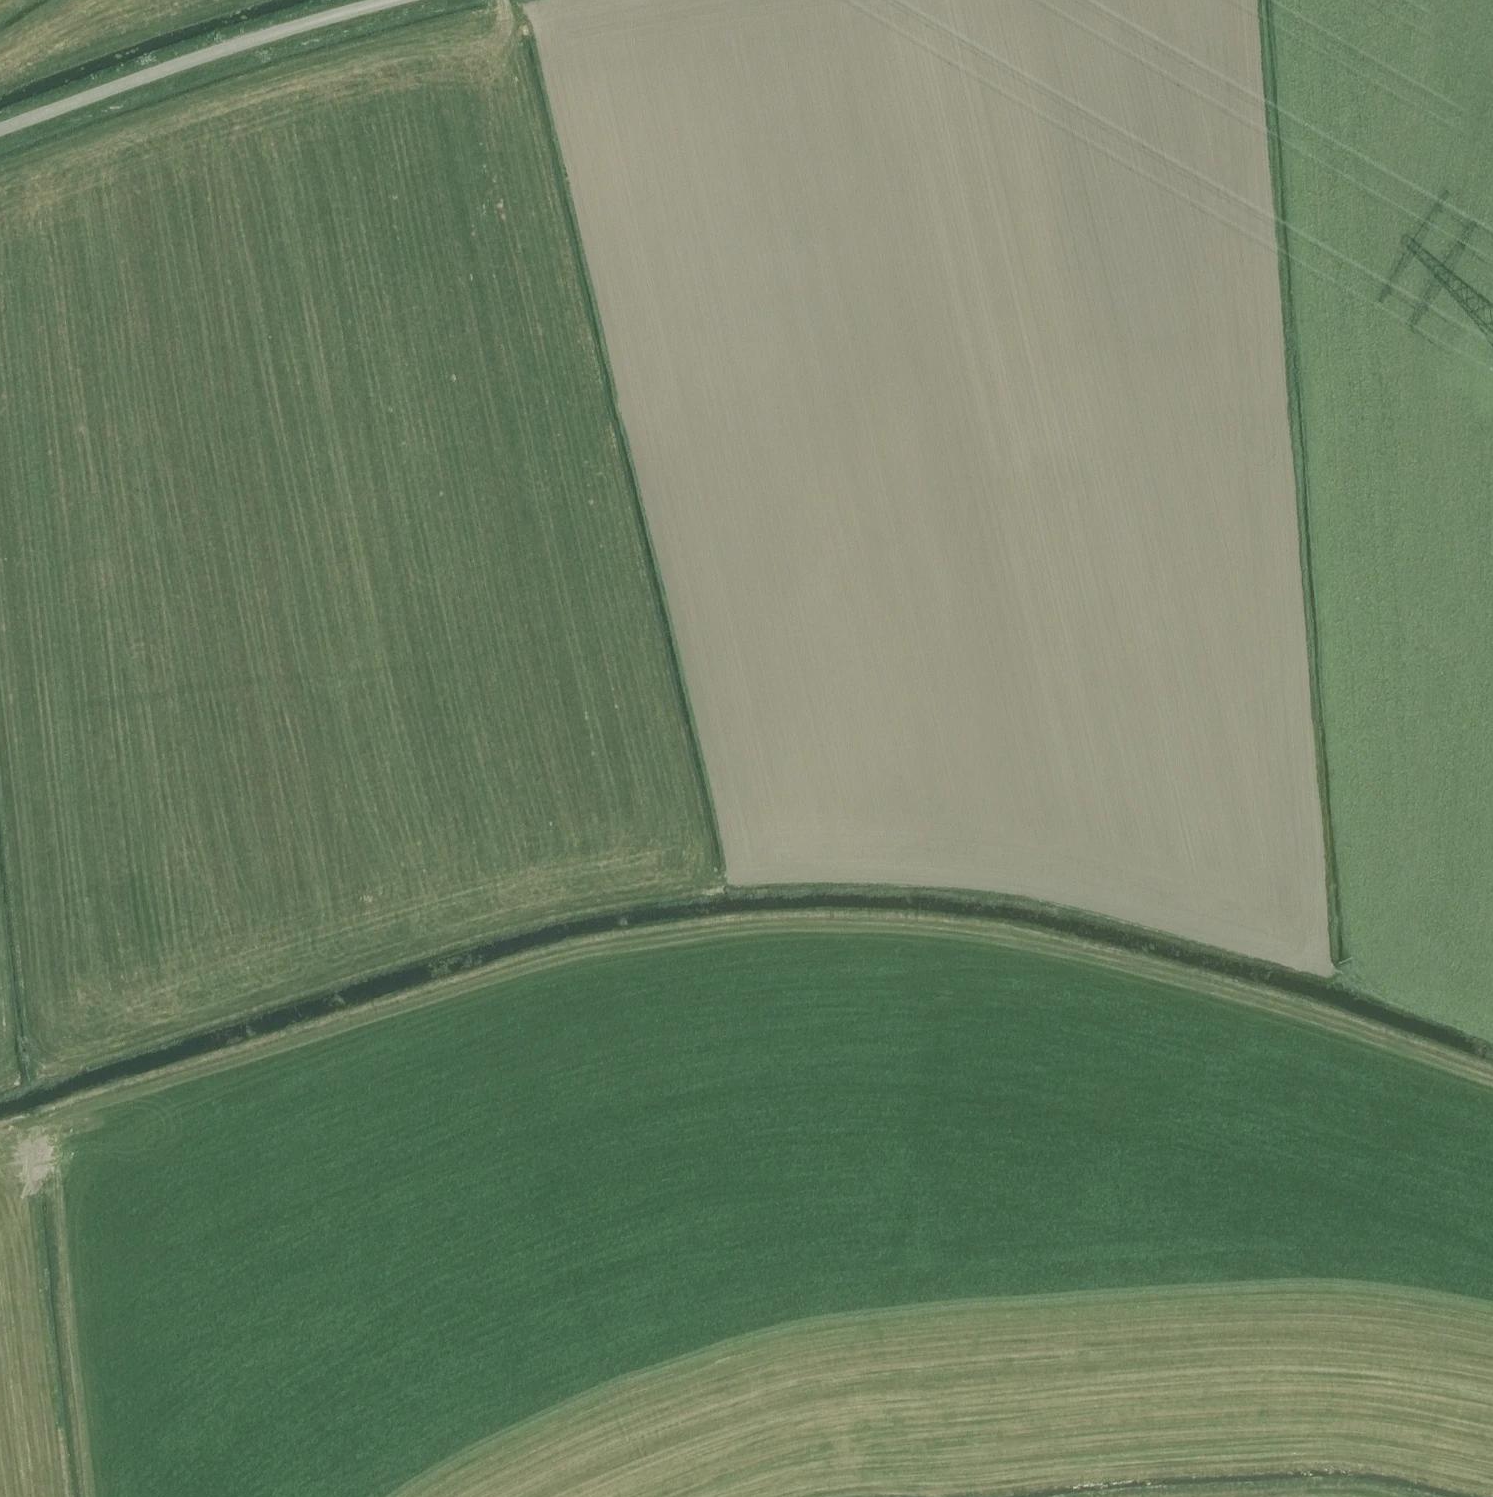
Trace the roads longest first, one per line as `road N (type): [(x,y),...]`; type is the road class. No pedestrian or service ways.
road 1 (unclassified): [(0,171),(133,116),(357,43),(533,0)]

